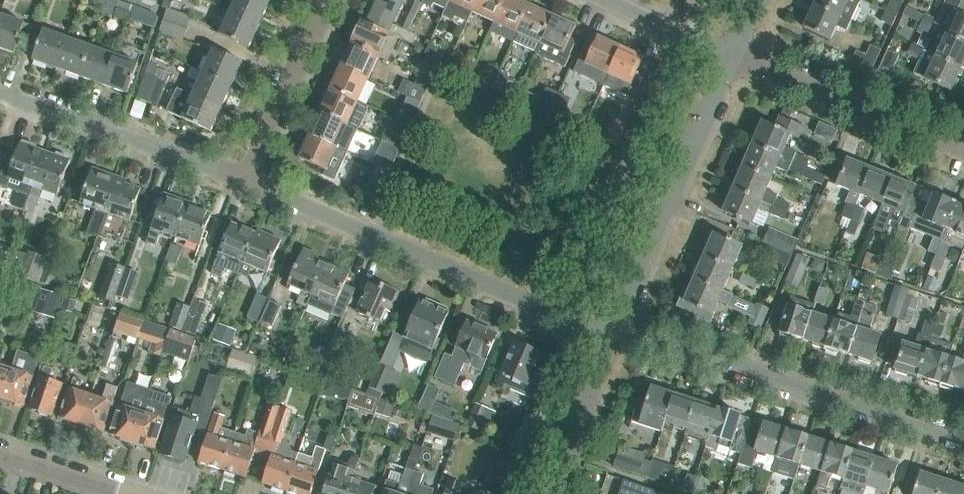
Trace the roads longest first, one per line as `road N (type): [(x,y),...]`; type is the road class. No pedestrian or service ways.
road 1 (residential): [(610,331),(247,184)]
road 2 (residential): [(963,444),(610,331)]
road 3 (residential): [(610,331),(726,61)]
road 4 (residential): [(247,184),(0,96)]
road 5 (residential): [(726,61),(963,166)]
road 6 (residential): [(247,184),(330,0)]
road 7 (residential): [(552,493),(610,331)]
road 8 (residential): [(726,61),(597,0)]

